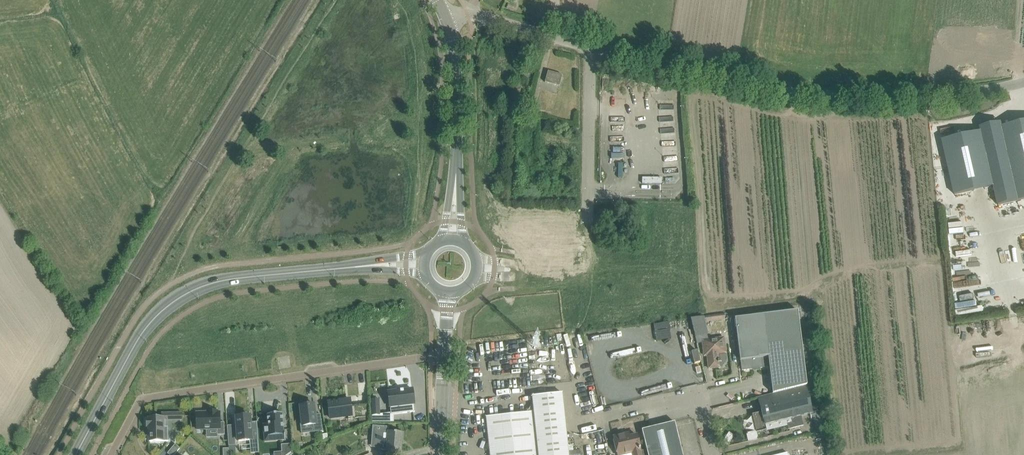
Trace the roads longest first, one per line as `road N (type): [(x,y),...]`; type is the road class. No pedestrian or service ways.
road 1 (unclassified): [(590,46),(818,96),(1023,85)]
road 2 (tertiary): [(75,454),(145,327),(179,296),(228,278),(376,265)]
road 3 (residential): [(445,356),(144,399),(111,454)]
road 4 (unclassified): [(713,454),(694,402),(592,415),(572,335)]
road 5 (unclassified): [(588,218),(590,46)]
road 6 (tertiary): [(456,174),(448,21)]
road 7 (unclassified): [(590,46),(481,15),(448,21)]

